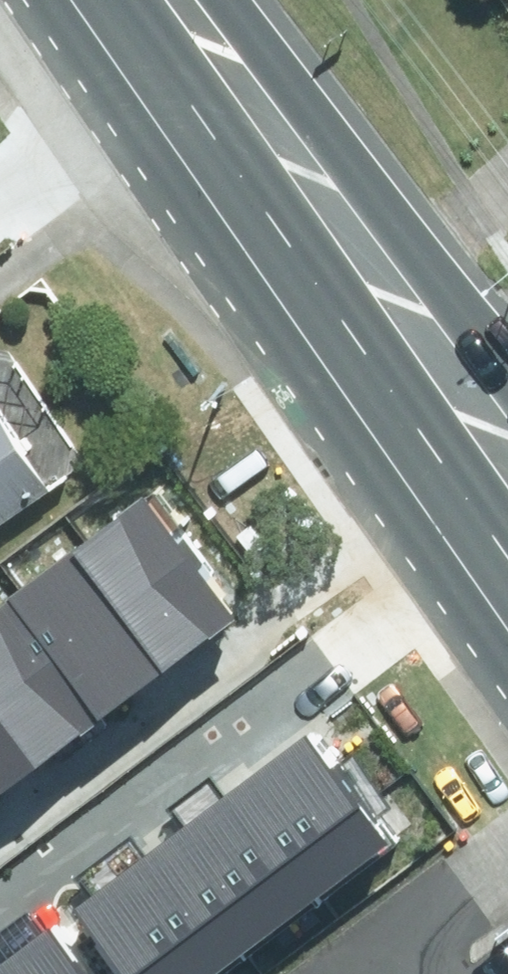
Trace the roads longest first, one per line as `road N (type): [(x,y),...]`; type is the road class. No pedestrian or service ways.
road 1 (secondary): [(507,466),(202,50)]
road 2 (residential): [(202,50),(0,200)]

